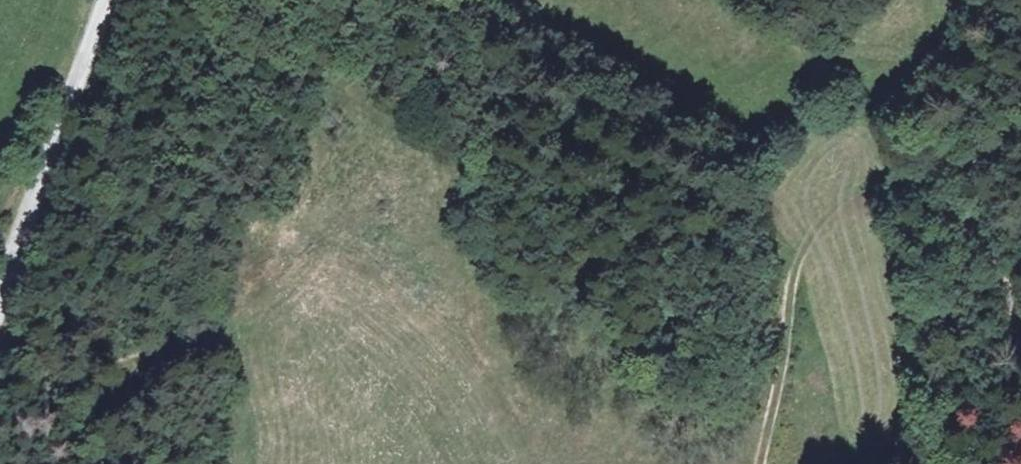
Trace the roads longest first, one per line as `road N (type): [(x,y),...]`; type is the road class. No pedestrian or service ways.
road 1 (track): [(931,162),(873,174),(820,218),(799,260),(763,463)]
road 2 (unclassified): [(111,0),(0,297)]
road 3 (track): [(1013,310),(1001,259),(968,199),(931,162),(1020,121)]
road 4 (track): [(231,327),(36,384),(0,406)]

